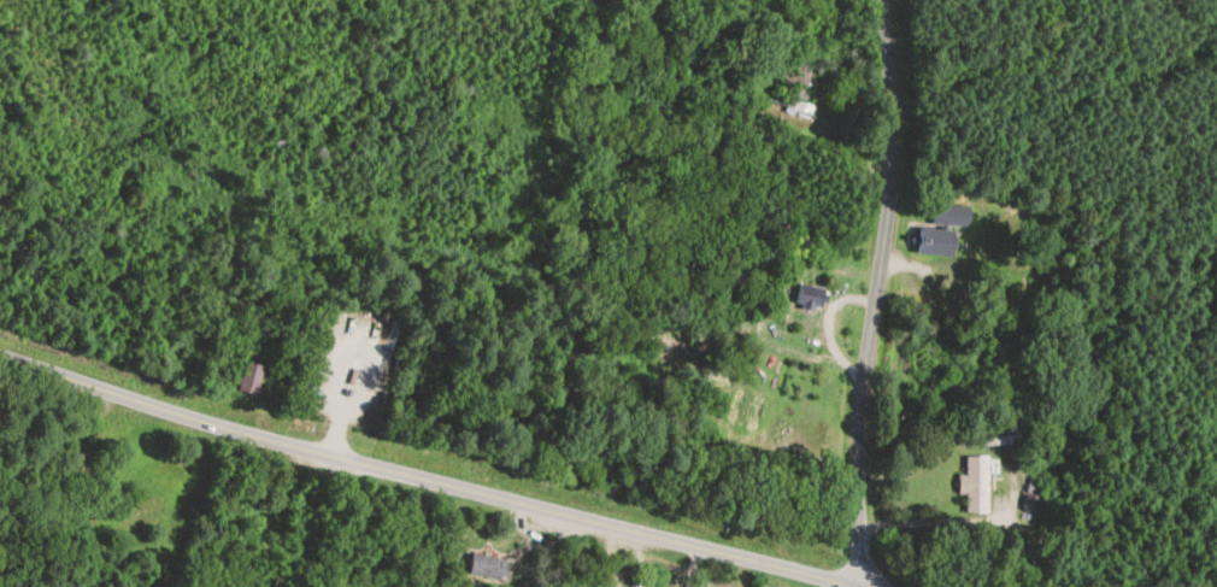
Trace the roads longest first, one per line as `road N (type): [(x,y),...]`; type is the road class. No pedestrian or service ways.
road 1 (tertiary): [(849,586),(206,424),(0,357)]
road 2 (residential): [(865,586),(858,462),(872,277),(872,53),(857,0)]

